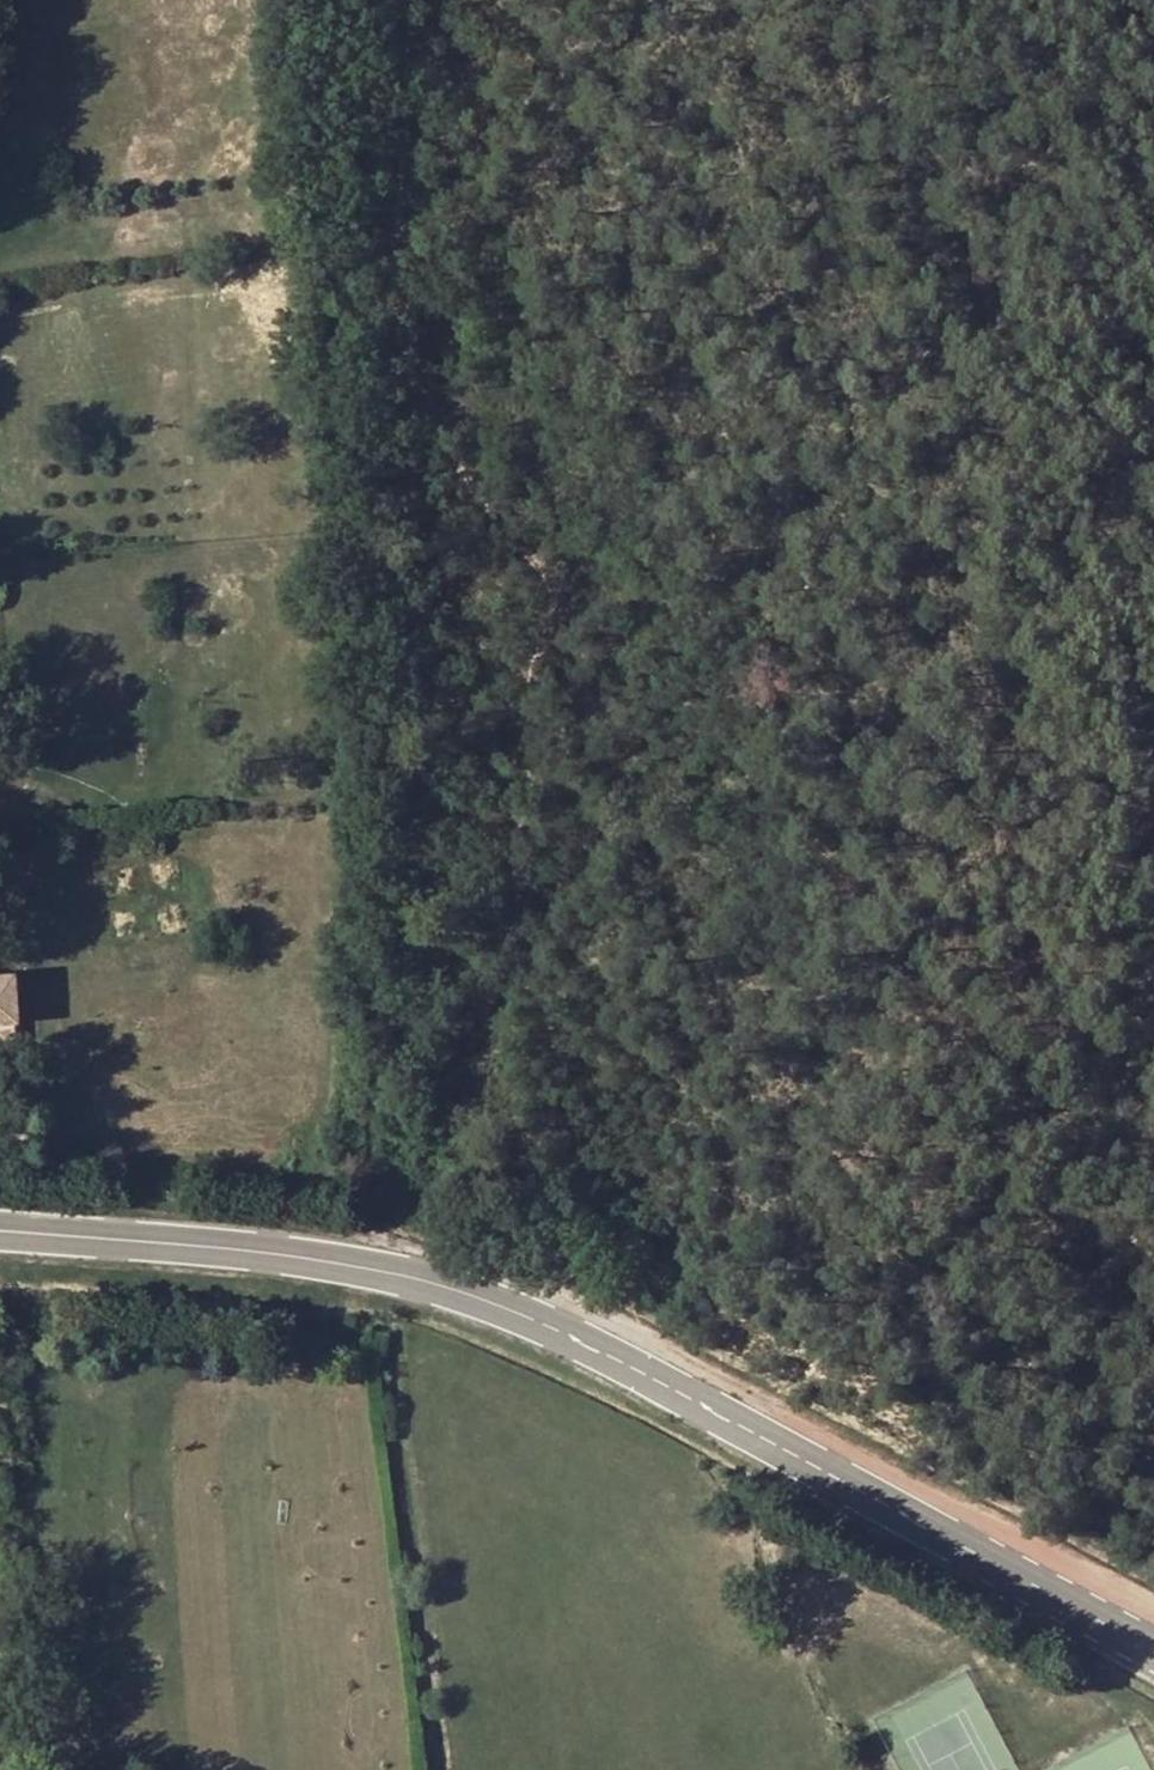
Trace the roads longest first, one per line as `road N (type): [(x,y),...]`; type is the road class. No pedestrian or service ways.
road 1 (tertiary): [(0,1229),(295,1262),(414,1285),(528,1320),(748,1426),(1153,1645)]

